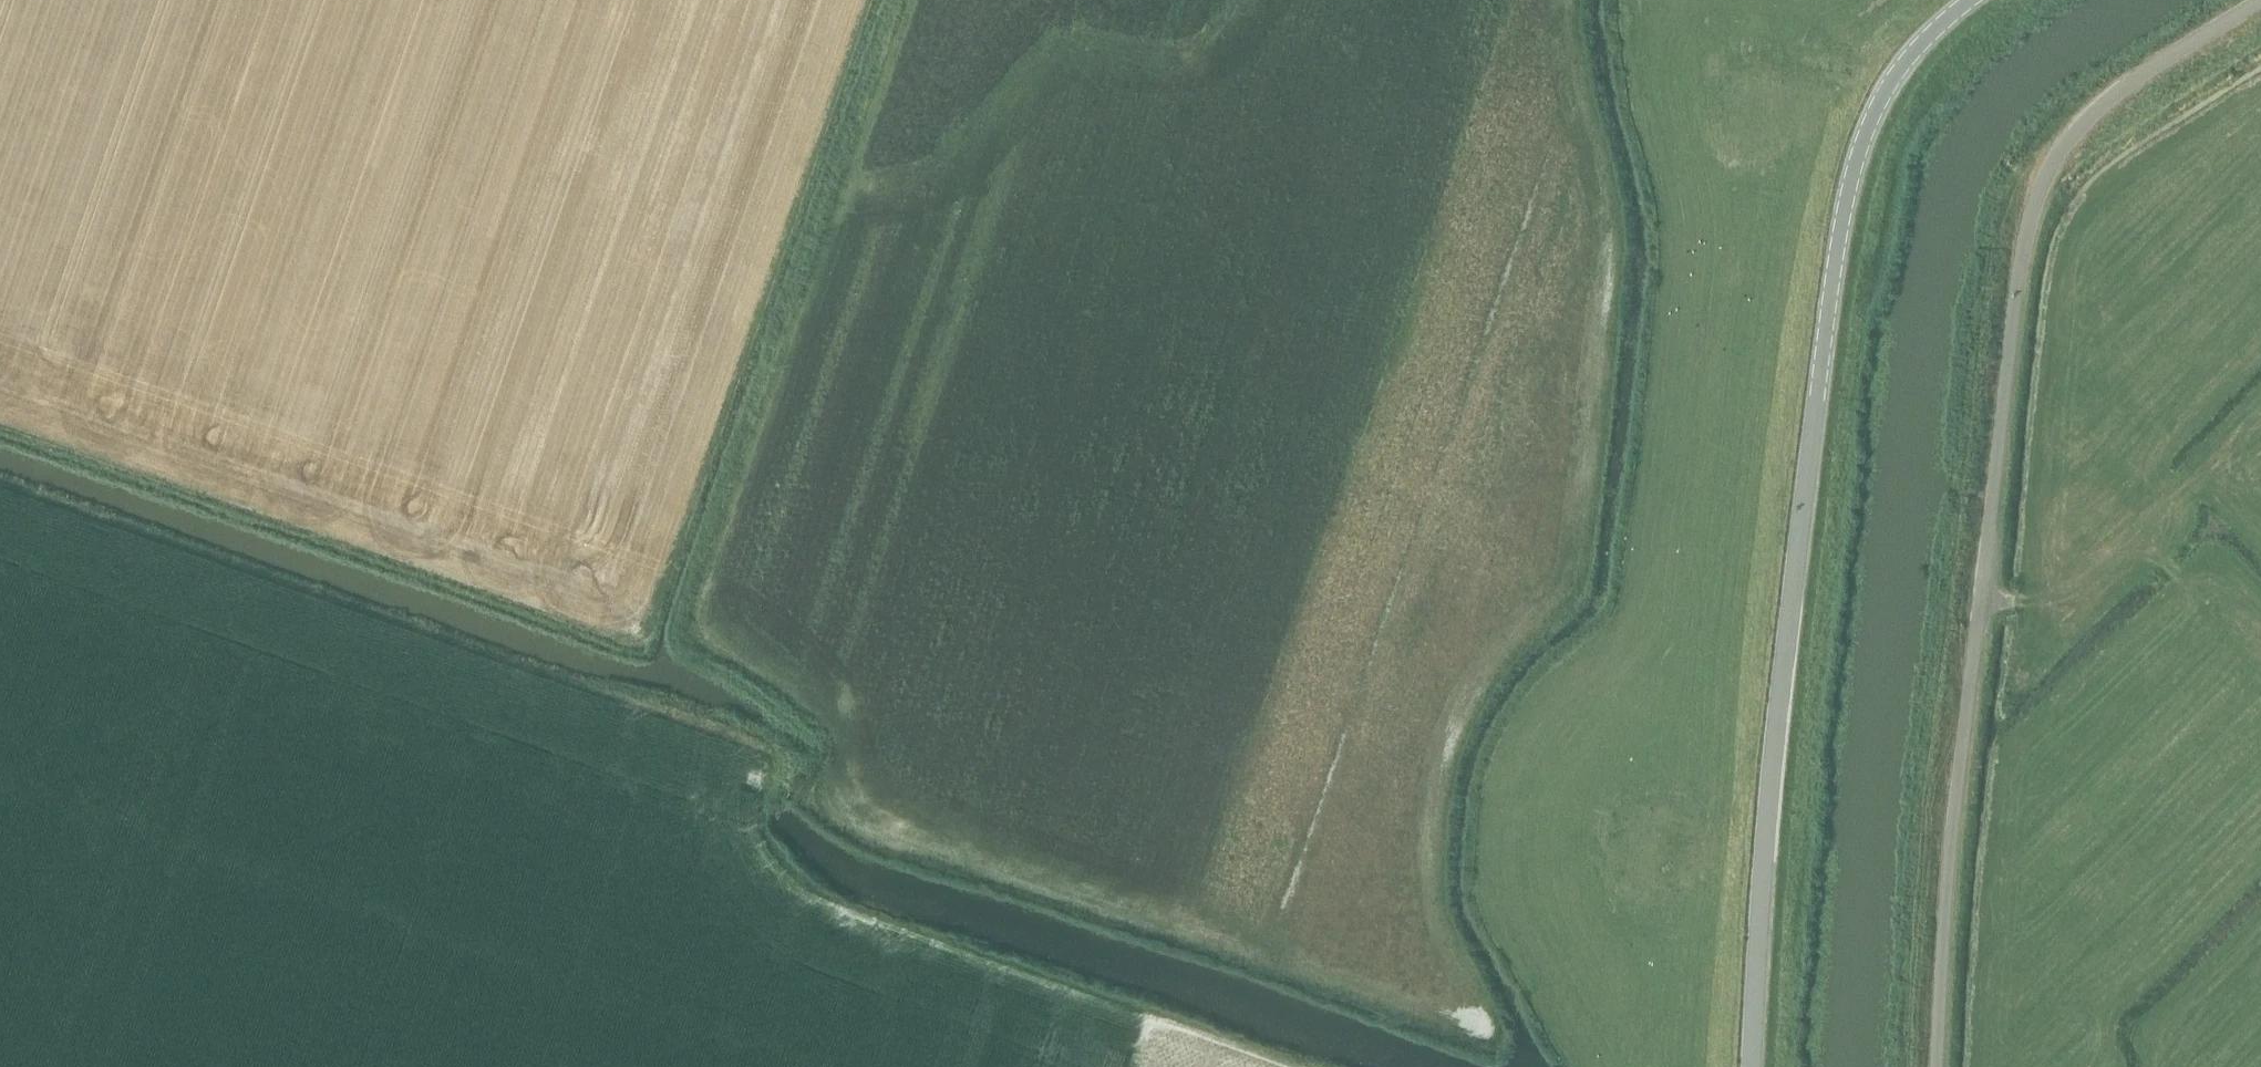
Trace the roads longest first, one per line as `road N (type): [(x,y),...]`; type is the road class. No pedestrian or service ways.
road 1 (unclassified): [(1938,1066),(1958,791),(2017,287),(2034,206),(2083,120),(2259,0)]
road 2 (tertiary): [(1755,1066),(1780,725),(1847,201),(1893,80),(1966,0)]

